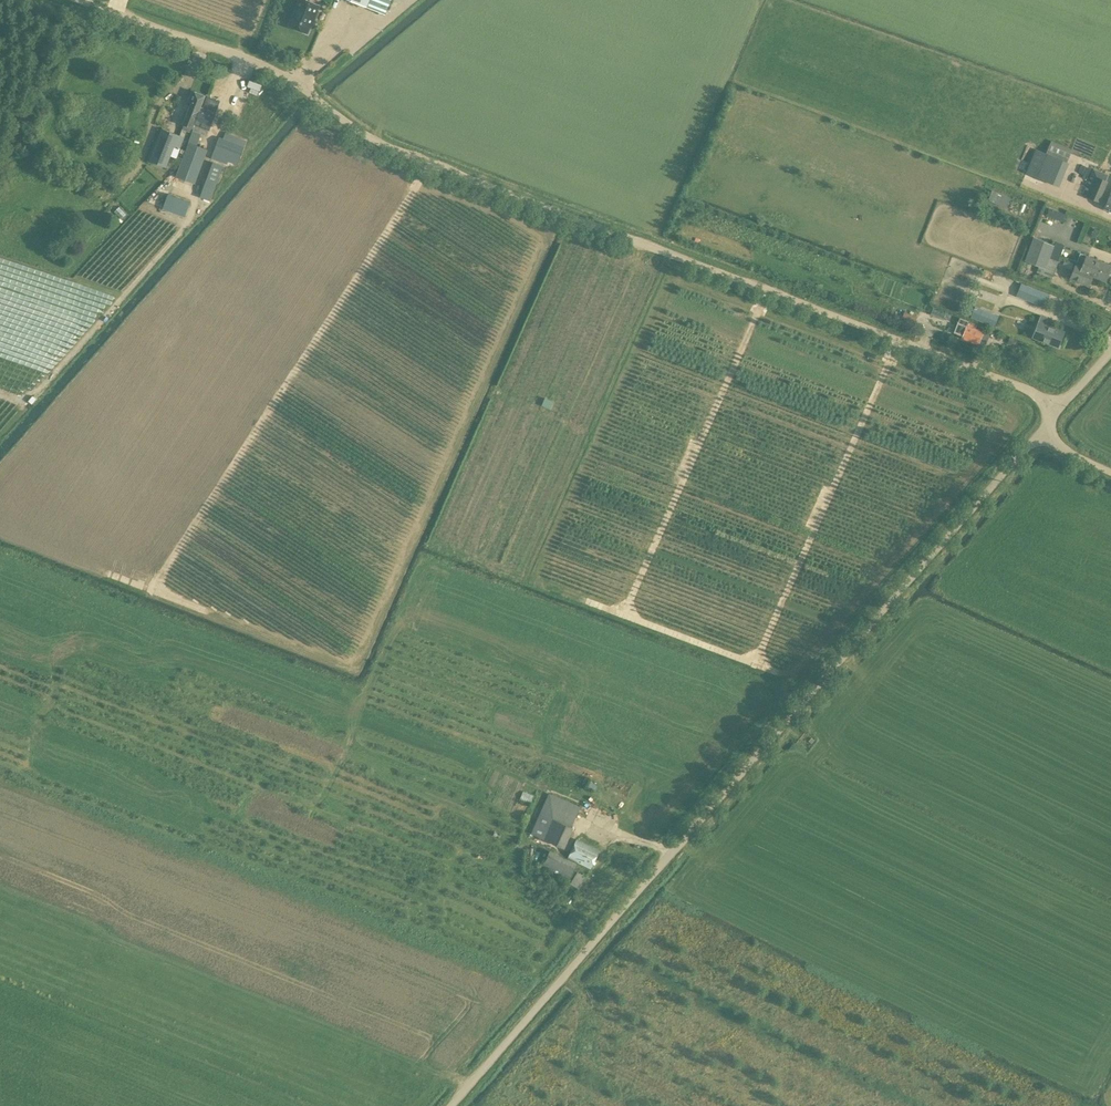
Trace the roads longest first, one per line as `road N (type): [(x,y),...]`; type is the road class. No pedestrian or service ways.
road 1 (unclassified): [(1059,407),(1030,389),(407,153),(338,119),(282,75),(85,0)]
road 2 (unclassified): [(453,1105),(1037,436)]

